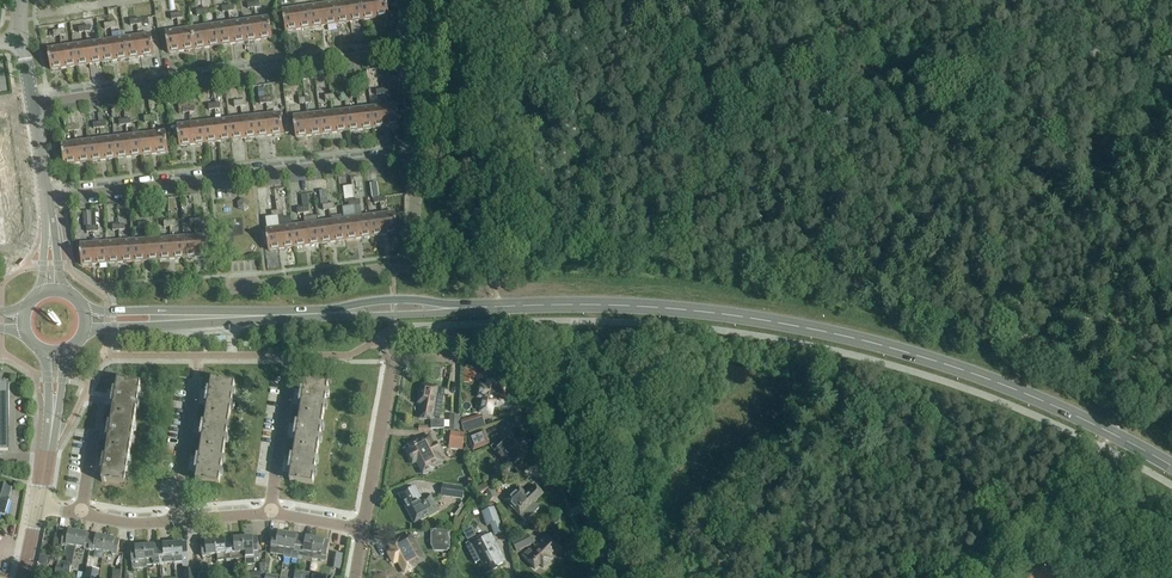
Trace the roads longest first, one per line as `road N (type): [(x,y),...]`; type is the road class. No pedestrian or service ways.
road 1 (secondary): [(454,309),(633,307),(832,334),(998,383),(1171,466)]
road 2 (residential): [(408,51),(32,105)]
road 3 (residential): [(47,198),(415,155)]
road 4 (residential): [(361,530),(395,361),(526,368)]
road 5 (residential): [(236,290),(406,266),(414,254),(415,155)]
road 6 (track): [(613,577),(526,368)]
road 7 (secondary): [(230,317),(84,310)]
road 8 (secondary): [(85,331),(230,317)]
road 9 (residential): [(197,380),(180,523)]
road 10 (residential): [(290,376),(272,515)]
road 11 (secondary): [(454,309),(394,300),(332,313)]
road 12 (secondary): [(332,313),(454,309)]

